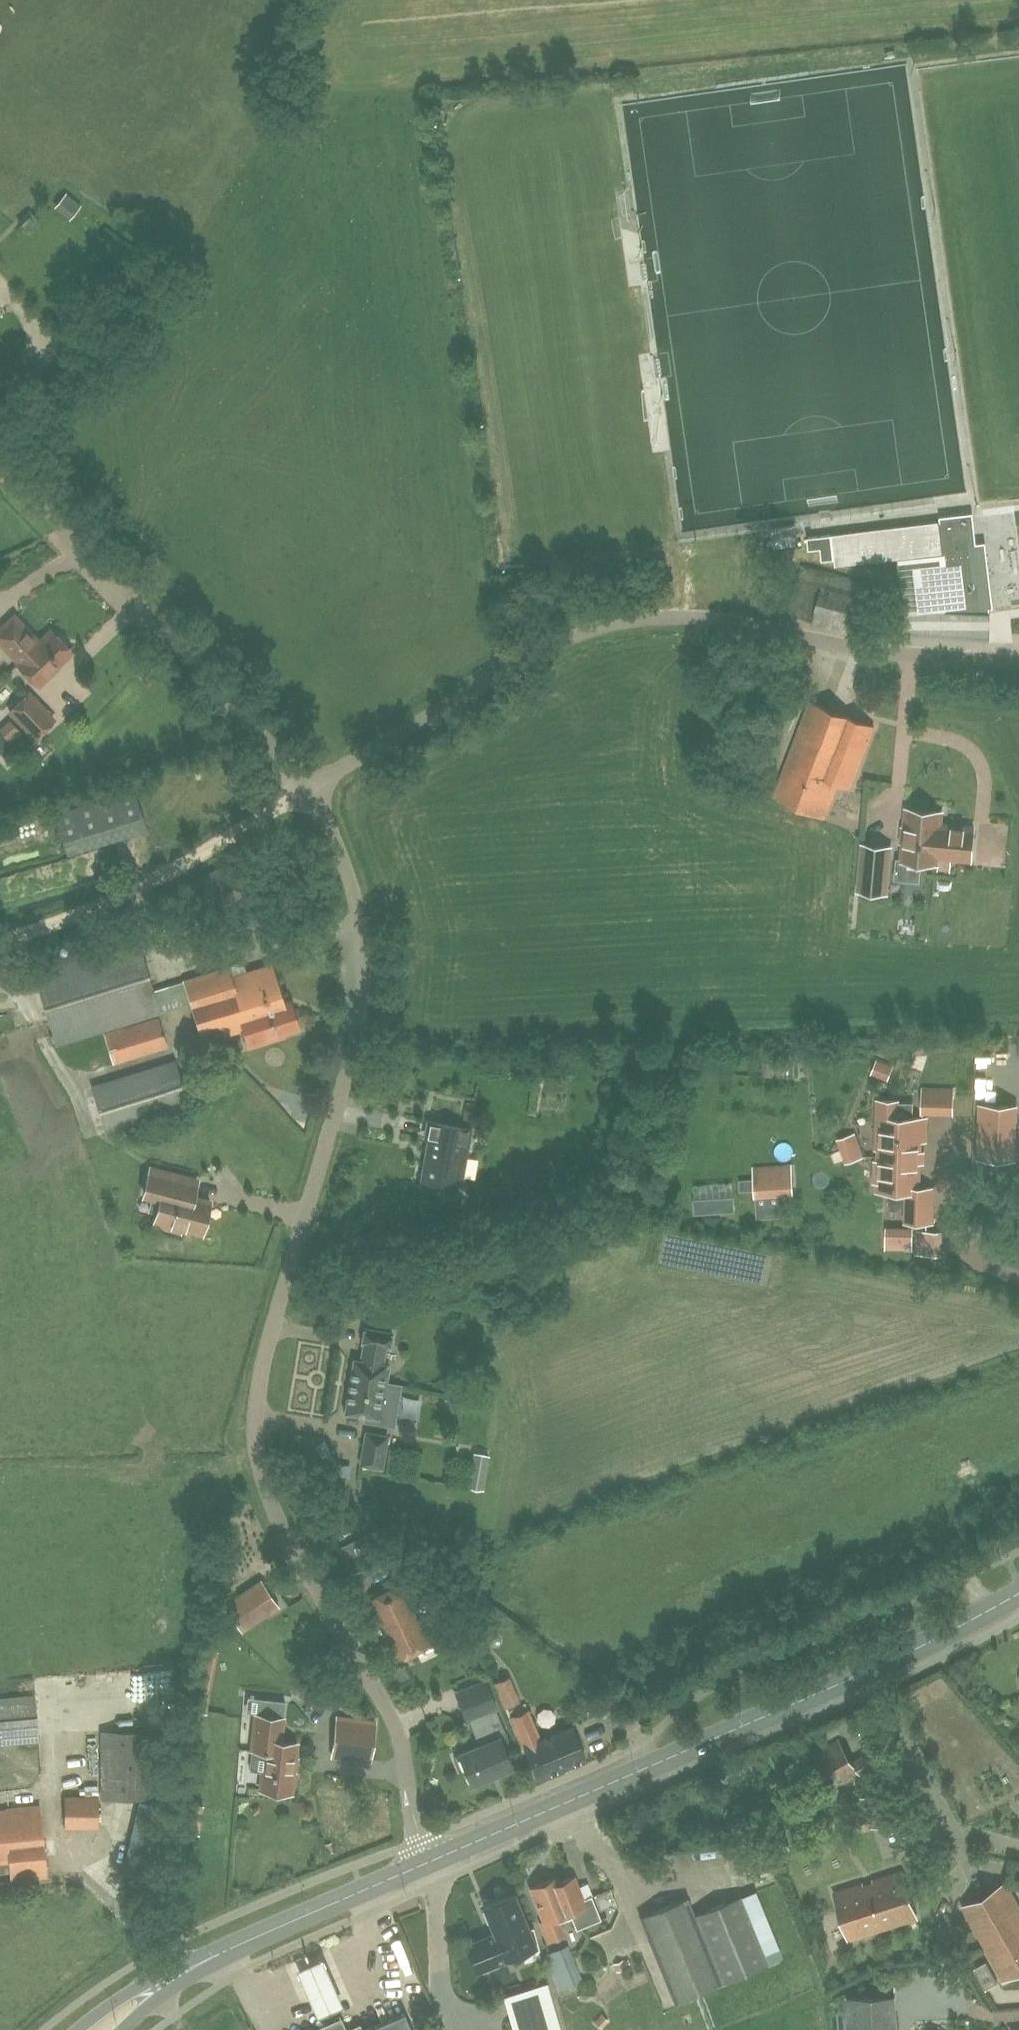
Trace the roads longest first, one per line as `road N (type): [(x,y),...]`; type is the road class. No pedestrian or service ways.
road 1 (unclassified): [(426,1865),(393,1725),(270,1519),(252,1448),(260,1365),(349,1046),(355,992),(351,873),(312,788)]
road 2 (unclassified): [(312,788),(576,636),(618,623),(707,620),(911,657),(1018,665)]
road 3 (primary): [(426,1865),(1018,1596)]
road 4 (unclassified): [(312,788),(0,469)]
road 5 (track): [(0,943),(132,891),(312,788)]
road 6 (primary): [(206,1961),(426,1865)]
road 7 (primary): [(206,1961),(167,1974),(81,2029)]

